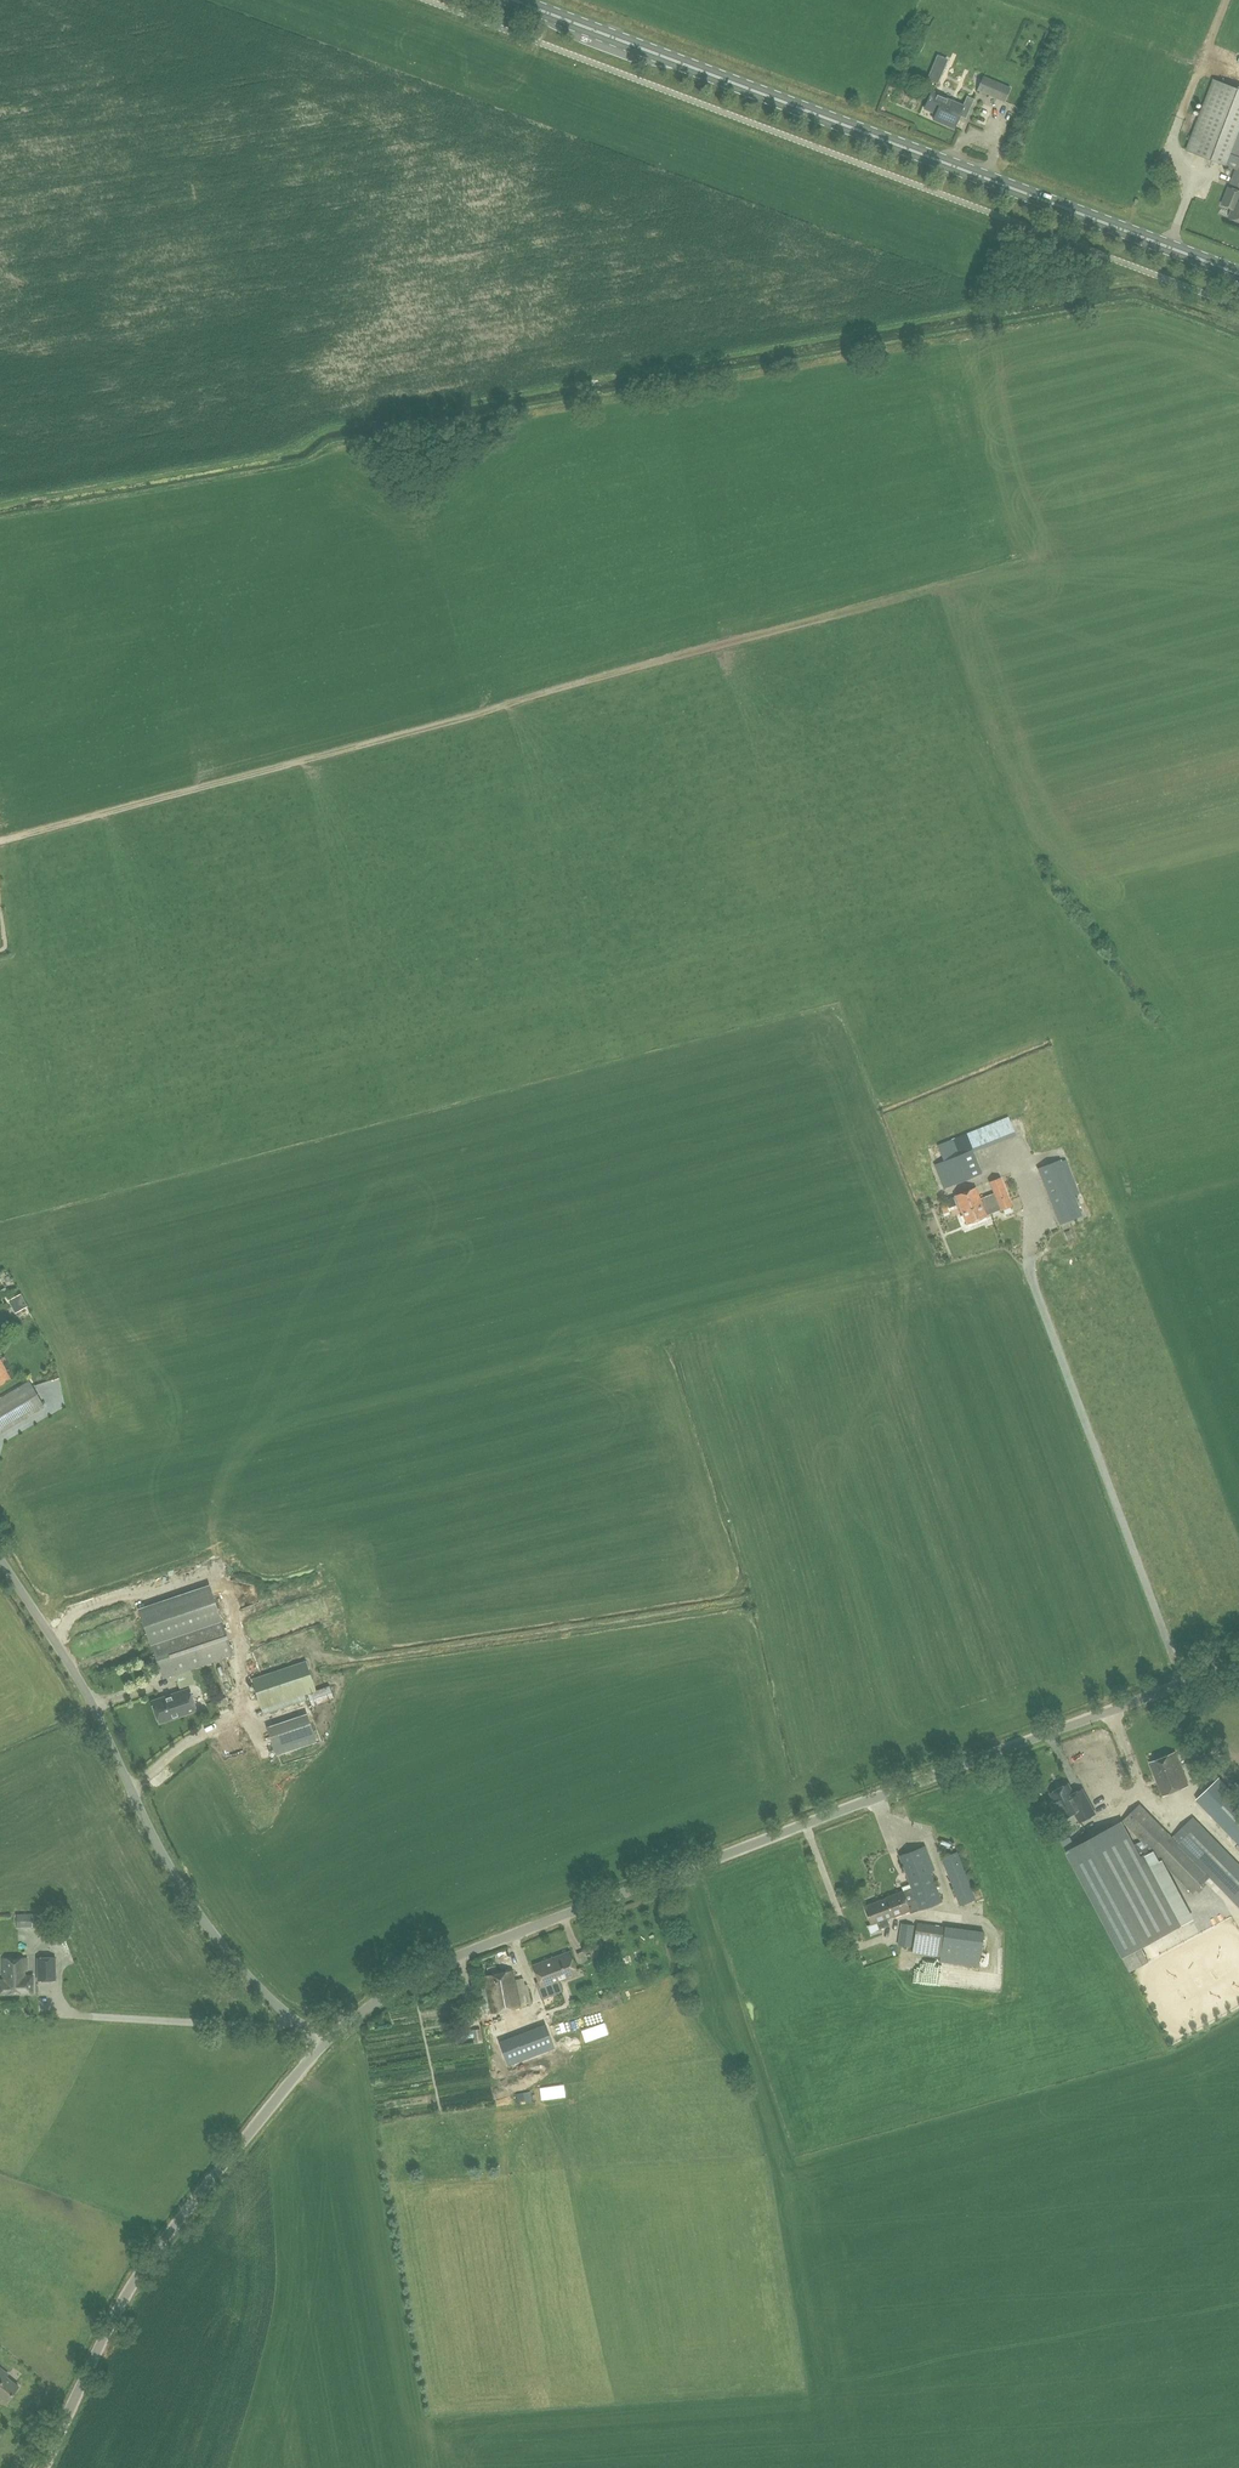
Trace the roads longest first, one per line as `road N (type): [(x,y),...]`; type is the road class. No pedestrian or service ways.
road 1 (unclassified): [(321,2039),(351,2011),(505,1934),(1238,1661)]
road 2 (primary): [(1238,273),(514,0)]
road 3 (unclassified): [(321,2039),(299,2024),(201,1911),(80,1675),(0,1547)]
road 4 (unclassified): [(41,2467),(129,2293),(191,2197),(321,2039)]

